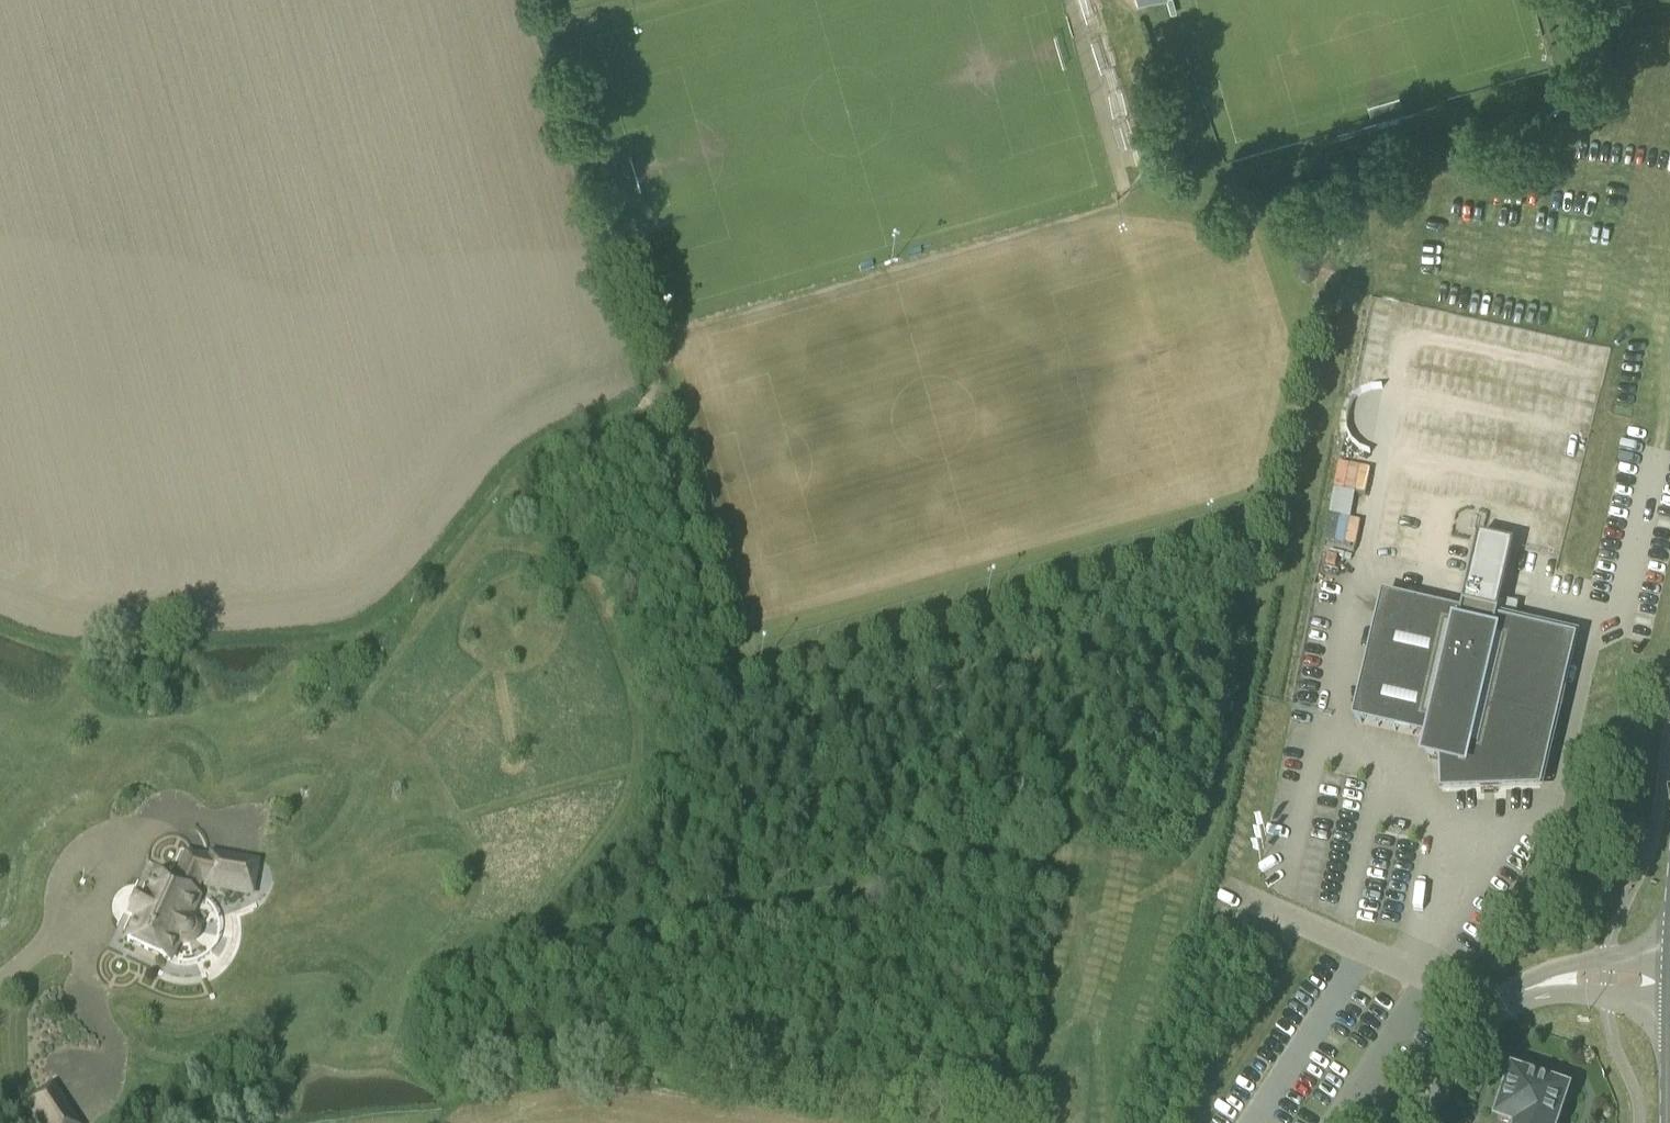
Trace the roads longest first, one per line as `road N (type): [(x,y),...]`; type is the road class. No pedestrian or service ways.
road 1 (tertiary): [(1415,1122),(1511,987),(1548,978),(1669,980)]

